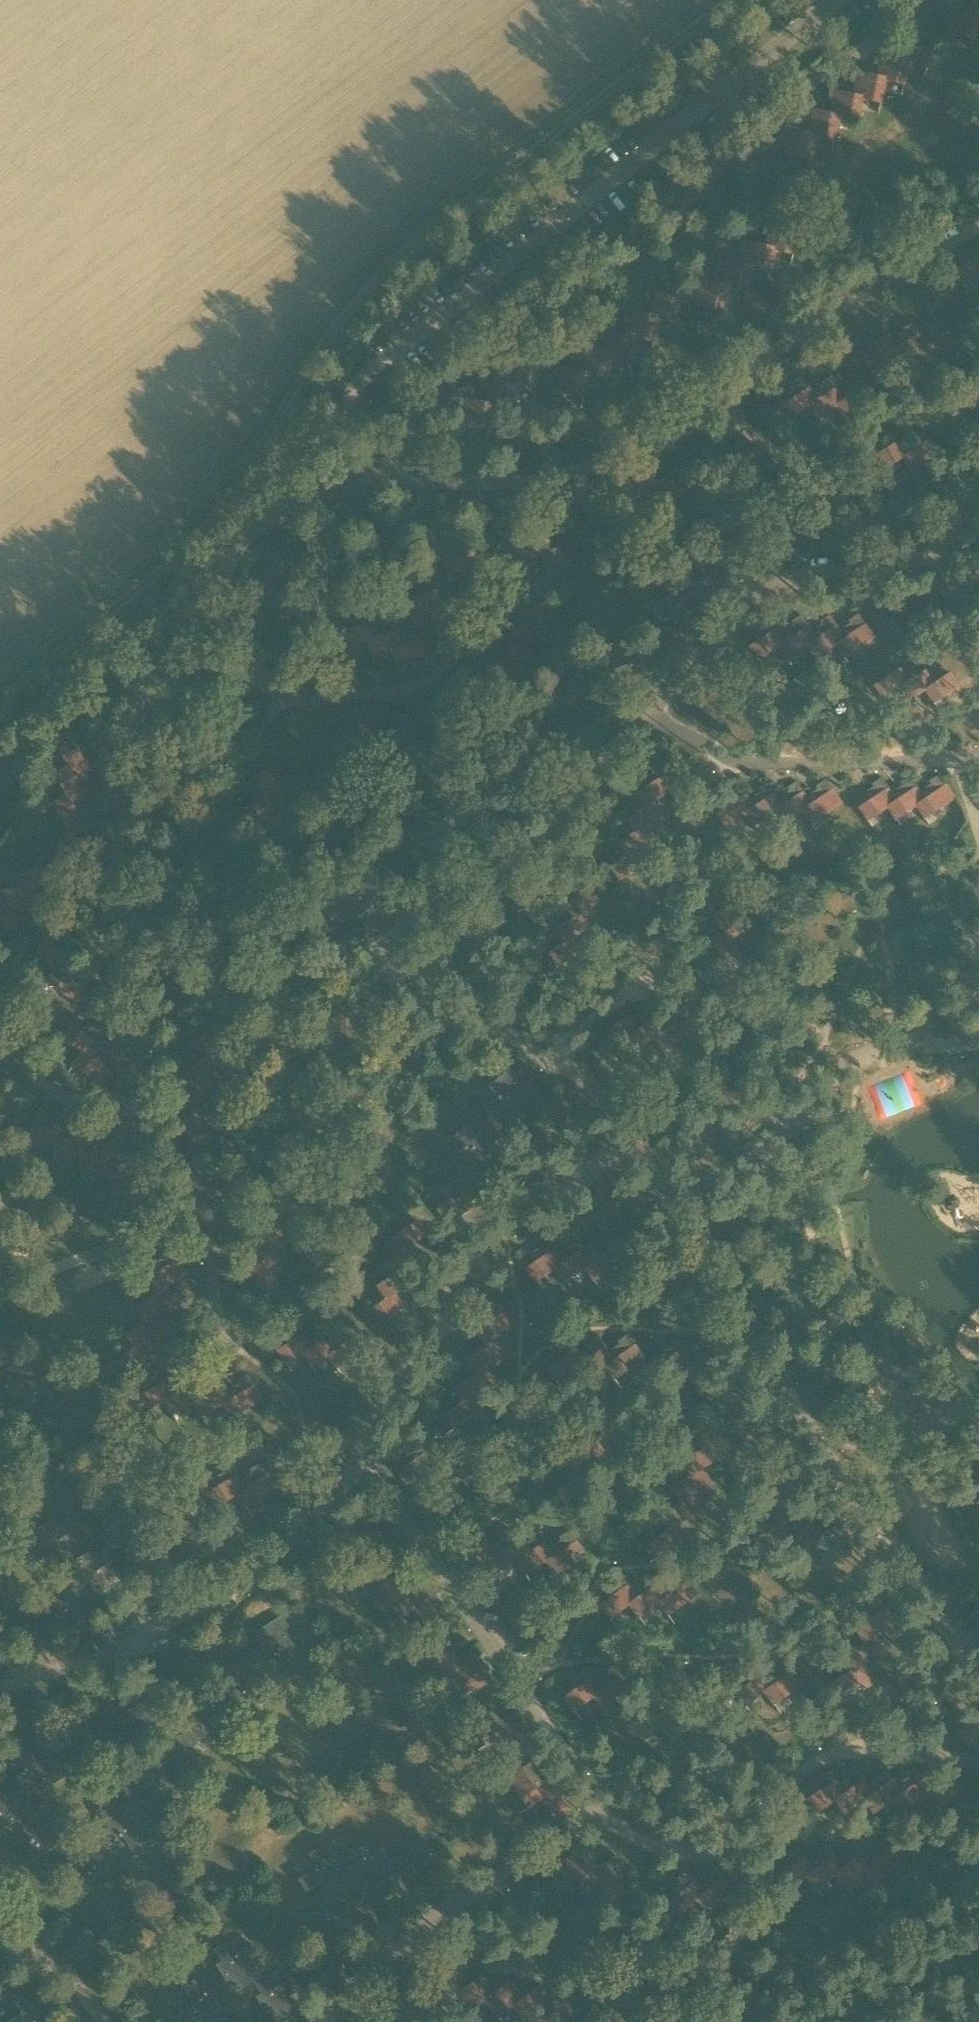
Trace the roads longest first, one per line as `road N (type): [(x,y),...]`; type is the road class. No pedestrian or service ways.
road 1 (track): [(735,0),(397,271),(355,311),(215,519),(0,690)]
road 2 (residential): [(913,0),(805,88),(612,277),(511,336),(404,424),(390,487)]
road 3 (residential): [(978,227),(874,295),(798,329),(721,401),(640,452),(539,484),(390,487)]
road 4 (residential): [(626,1136),(956,1645)]
road 5 (residential): [(241,681),(206,746),(134,822),(111,880),(123,917),(170,950),(252,970),(373,963)]
road 6 (residential): [(626,1136),(584,1177),(548,1182),(502,1216),(459,1272),(437,1332),(360,1431),(361,1461)]
road 7 (residential): [(361,1461),(256,1571),(105,1653),(0,1693)]
road 8 (residential): [(602,1808),(658,1848),(733,1851),(813,1761),(861,1753),(978,1763)]
road 9 (residential): [(361,1461),(602,1808)]
road 10 (residential): [(663,713),(500,870),(395,939),(373,963)]
road 11 (residential): [(417,1012),(396,1036),(354,1187),(334,1202),(201,1185)]
road 12 (track): [(978,1878),(662,2021)]
road 13 (residential): [(333,2021),(392,1958),(602,1808)]
road 14 (residential): [(944,551),(822,571),(776,592),(663,713)]
road 15 (residential): [(959,763),(734,764),(663,713)]
road 16 (residential): [(390,487),(348,489),(240,544),(226,592),(241,681)]
road 17 (residential): [(201,1185),(145,1117),(64,1100),(0,1044)]
road 18 (residential): [(520,1045),(614,1009),(704,885)]
road 19 (residential): [(341,691),(473,661),(516,597)]
road 20 (residential): [(193,1224),(0,1287)]
road 21 (residential): [(0,1934),(69,1979),(104,2021)]

